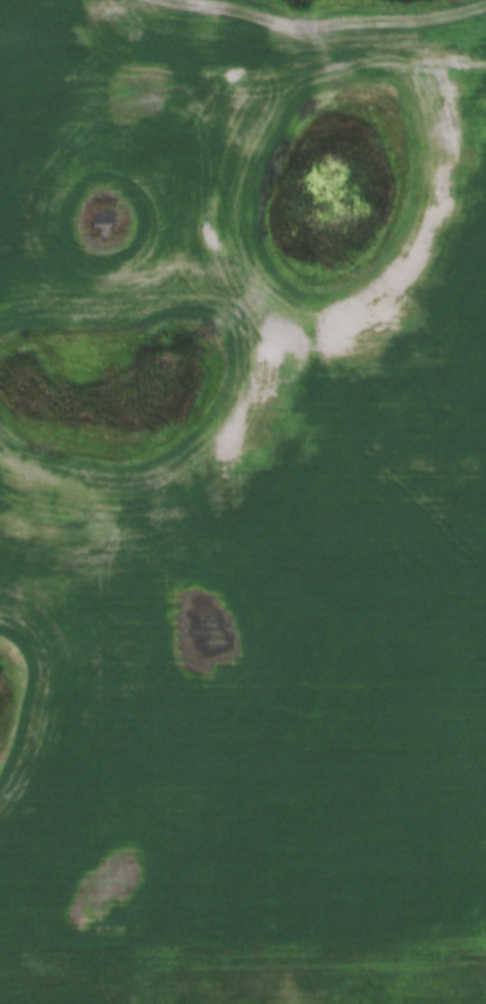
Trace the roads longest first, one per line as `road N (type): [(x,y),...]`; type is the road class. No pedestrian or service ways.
road 1 (track): [(485,966),(0,977)]

